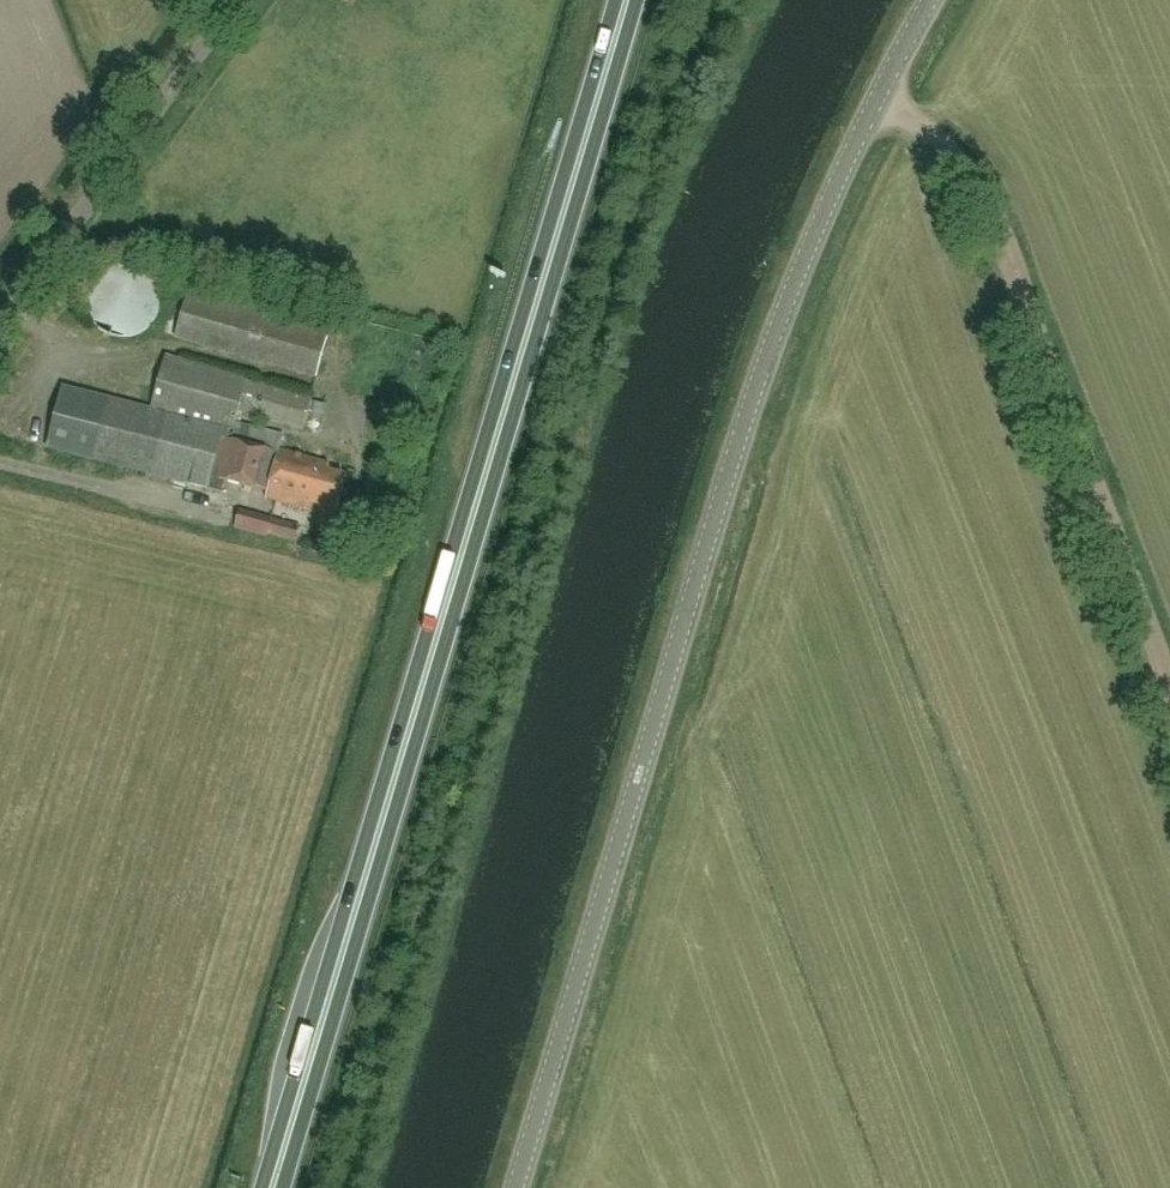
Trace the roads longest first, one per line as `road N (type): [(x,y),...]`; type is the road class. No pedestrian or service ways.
road 1 (trunk): [(279,1187),(630,0)]
road 2 (tertiary): [(514,1187),(752,384),(881,95)]
road 3 (unclassified): [(881,95),(965,166),(1002,228),(1169,675)]
road 4 (unclassified): [(0,337),(246,0)]

